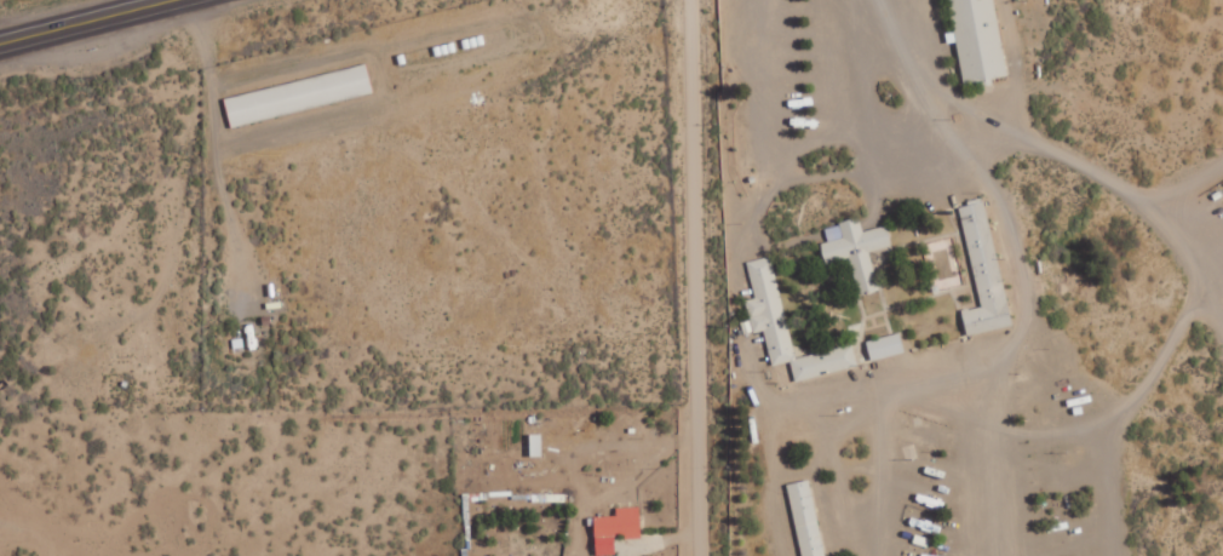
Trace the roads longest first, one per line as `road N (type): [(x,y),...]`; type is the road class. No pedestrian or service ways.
road 1 (residential): [(687,0),(696,555)]
road 2 (track): [(212,82),(54,114),(0,137)]
road 3 (primary): [(0,43),(173,0)]

